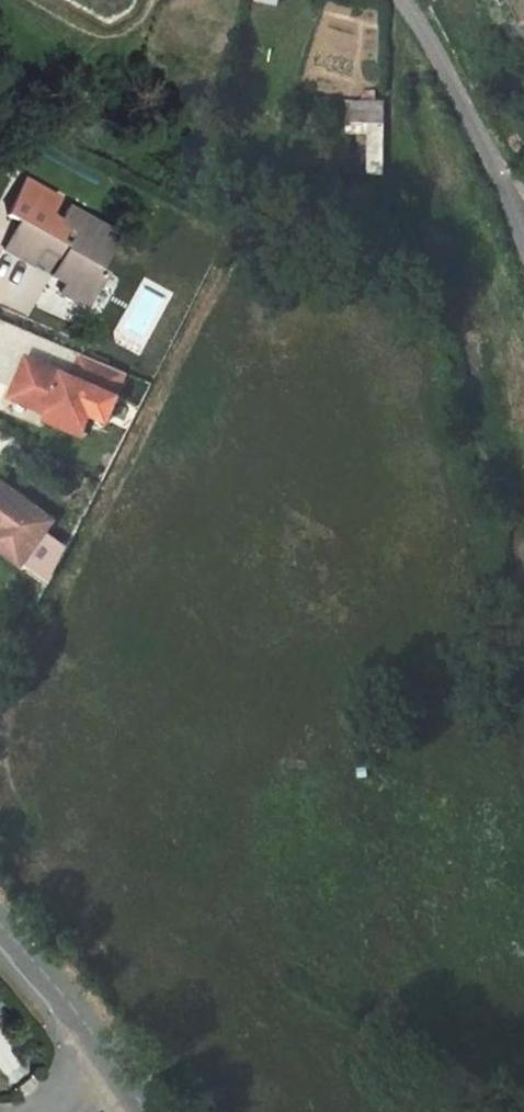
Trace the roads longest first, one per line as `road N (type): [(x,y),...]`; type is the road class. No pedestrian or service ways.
road 1 (residential): [(404,0),(492,161),(523,245)]
road 2 (primary): [(144,1111),(0,919)]

